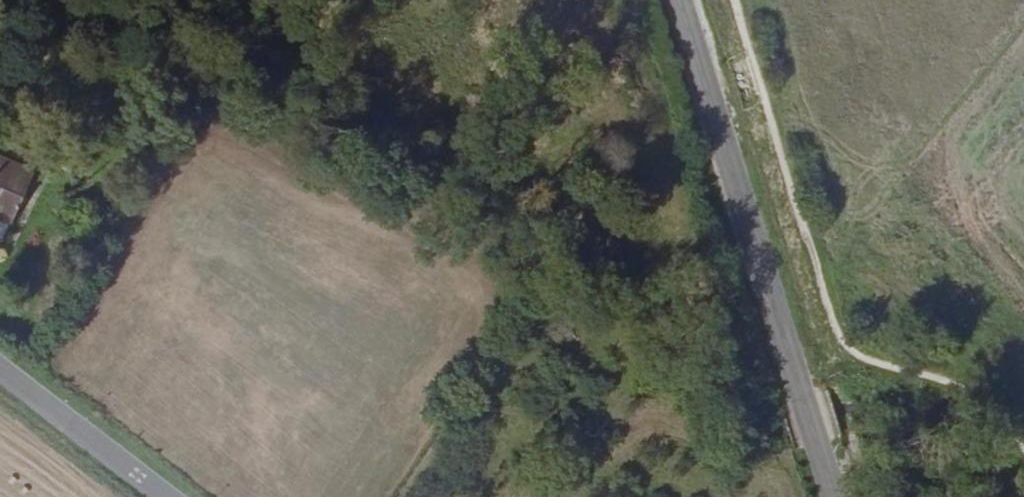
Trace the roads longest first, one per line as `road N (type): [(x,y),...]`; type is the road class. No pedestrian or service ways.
road 1 (secondary): [(701,0),(836,496)]
road 2 (tertiary): [(0,370),(162,496)]

